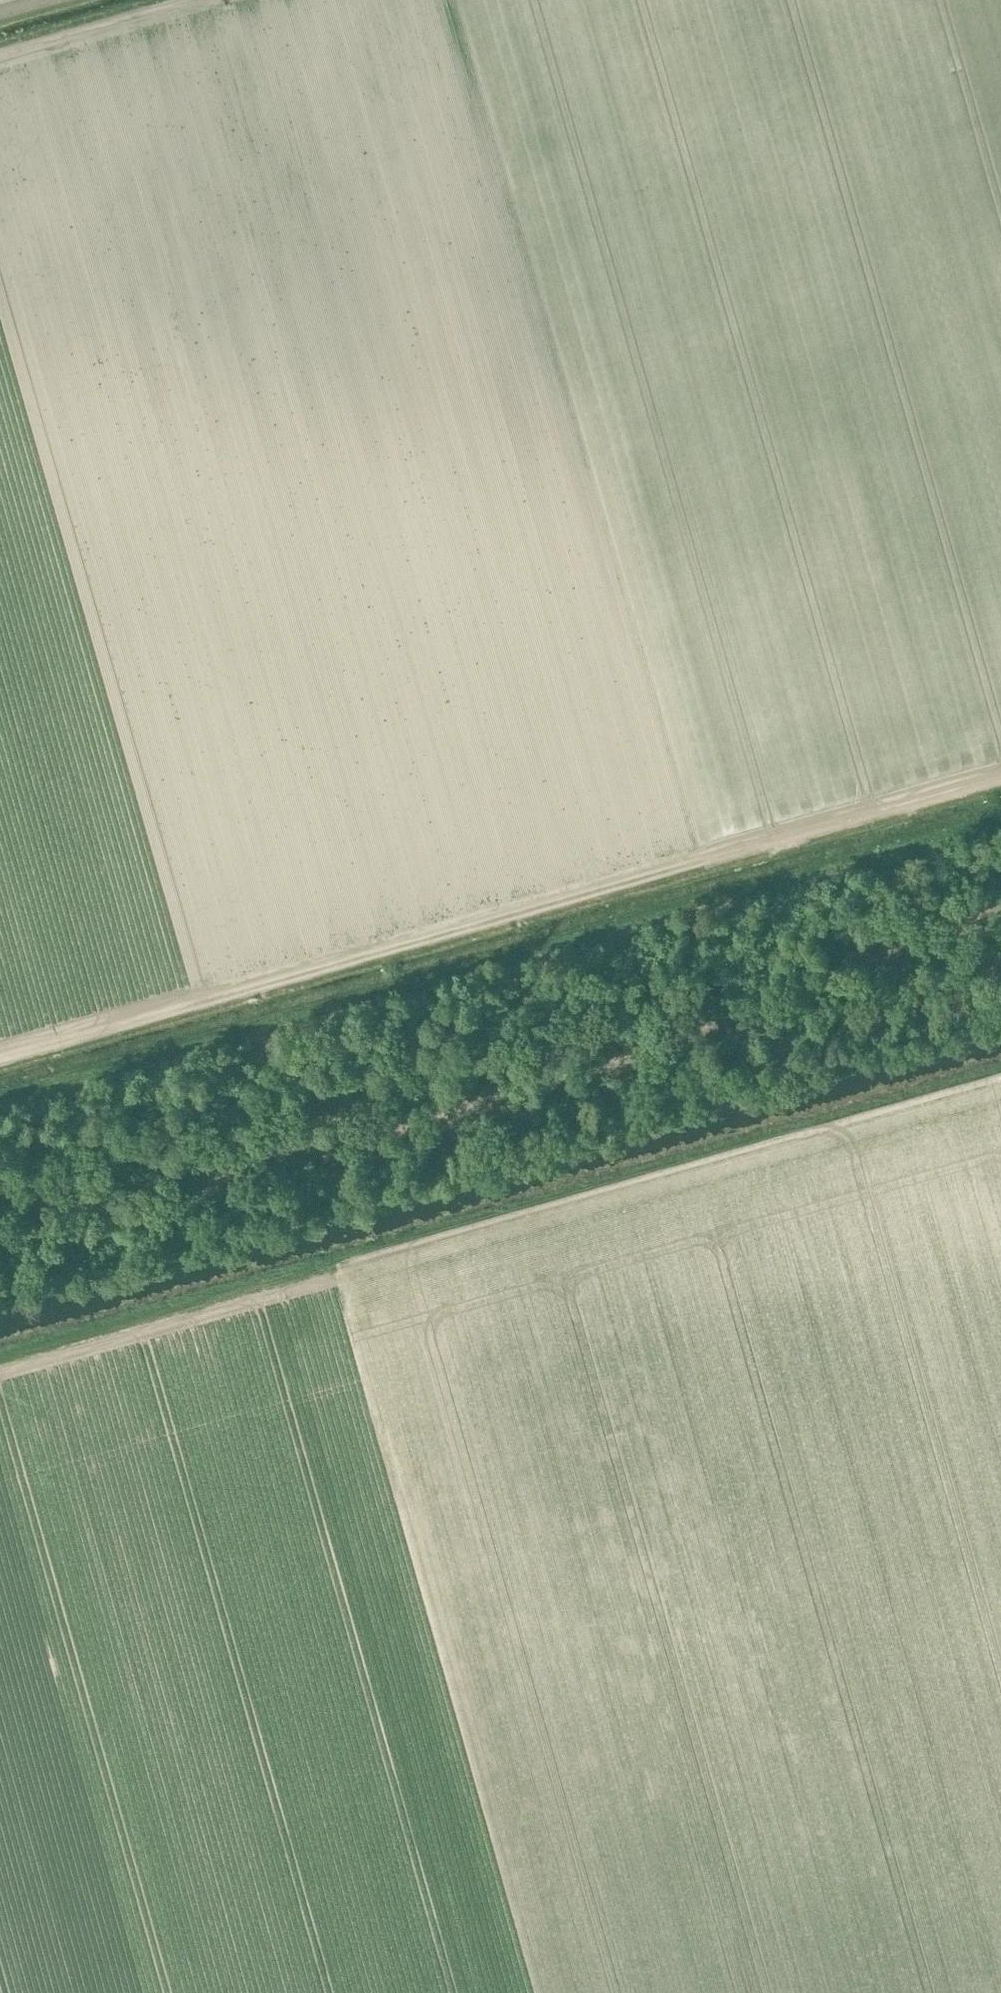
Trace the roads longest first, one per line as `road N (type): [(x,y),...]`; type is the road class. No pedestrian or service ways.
road 1 (track): [(0,1190),(336,1138),(521,1091),(661,1043),(1000,902)]

